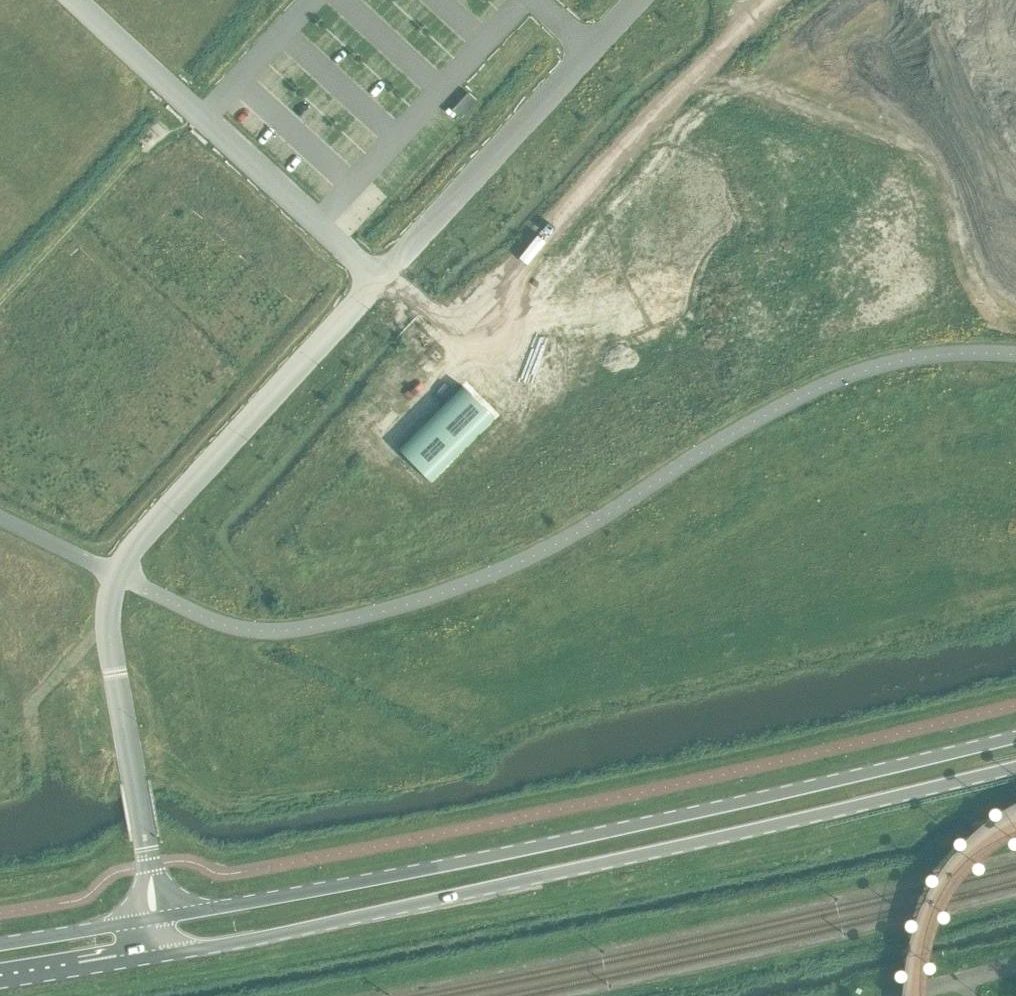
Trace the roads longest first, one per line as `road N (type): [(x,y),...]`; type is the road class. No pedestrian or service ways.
road 1 (secondary): [(1015,735),(547,843),(155,917)]
road 2 (secondary): [(158,953),(642,855),(1015,767)]
road 3 (unclassified): [(143,830),(107,640),(109,589),(384,279)]
road 4 (unclassified): [(384,279),(77,0)]
road 5 (unclassified): [(384,279),(638,0)]
road 6 (track): [(189,102),(0,301)]
road 7 (secondary): [(0,976),(158,953)]
road 8 (secondary): [(155,917),(0,942)]

